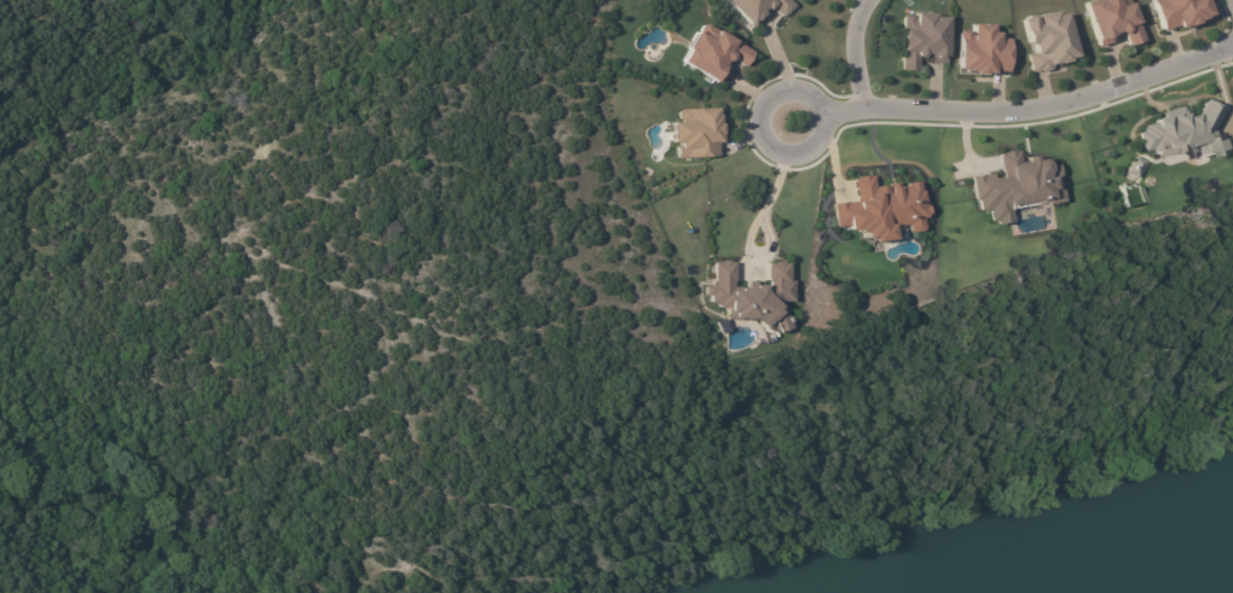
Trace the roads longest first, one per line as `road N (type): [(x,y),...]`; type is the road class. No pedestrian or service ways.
road 1 (residential): [(786,126),(863,107),(1047,109),(1232,40)]

